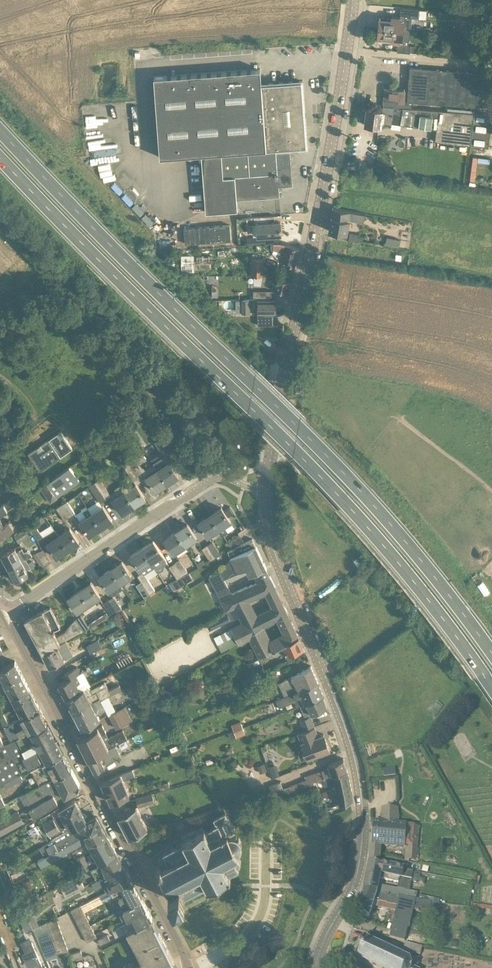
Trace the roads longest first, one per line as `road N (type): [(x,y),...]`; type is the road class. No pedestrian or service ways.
road 1 (trunk): [(0,158),(340,497),(491,688)]
road 2 (trunk): [(491,655),(329,459),(0,132)]
road 3 (residential): [(265,489),(354,0)]
road 4 (residential): [(319,953),(355,880),(362,798),(349,739),(273,548),(265,489)]
road 5 (residential): [(188,964),(13,632),(13,609)]
road 6 (residential): [(13,609),(207,481),(226,477),(265,489)]

